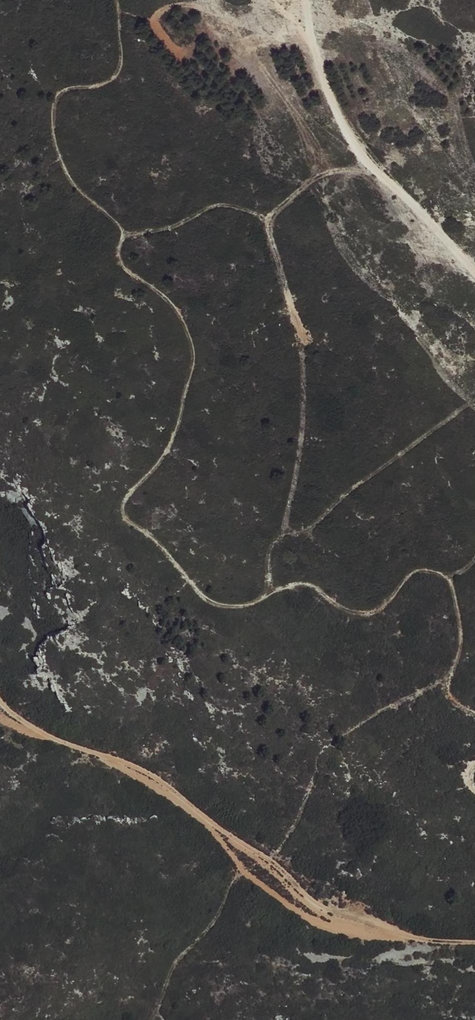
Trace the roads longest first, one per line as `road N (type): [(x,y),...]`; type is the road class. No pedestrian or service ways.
road 1 (track): [(474,943),(430,941),(300,898),(139,767),(34,727),(0,702)]
road 2 (track): [(474,263),(361,153),(329,88),(305,0)]

